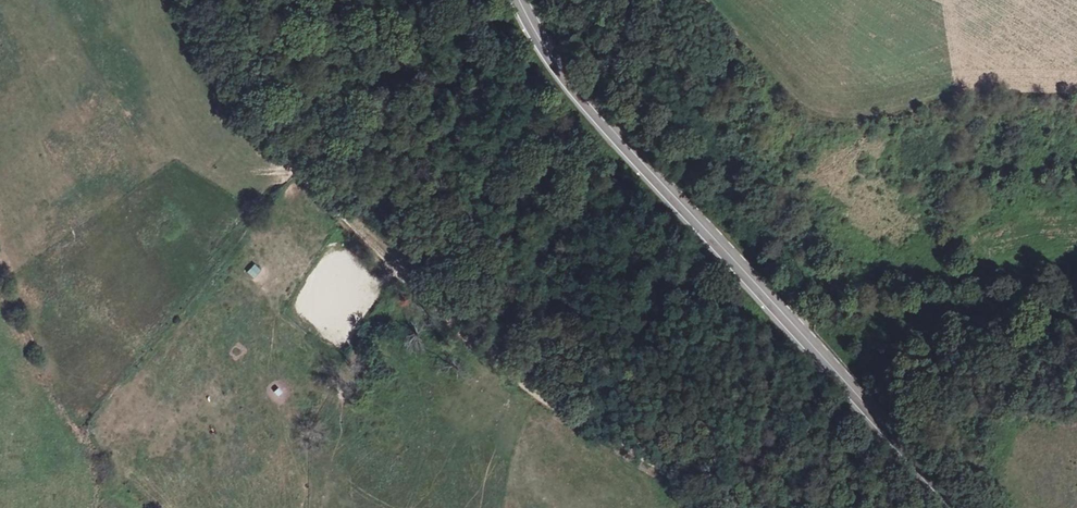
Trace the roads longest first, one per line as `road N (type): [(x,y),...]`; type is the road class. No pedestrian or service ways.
road 1 (tertiary): [(950,507),(838,386),(782,309),(569,84),(519,0)]
road 2 (track): [(722,507),(498,367),(300,169)]

